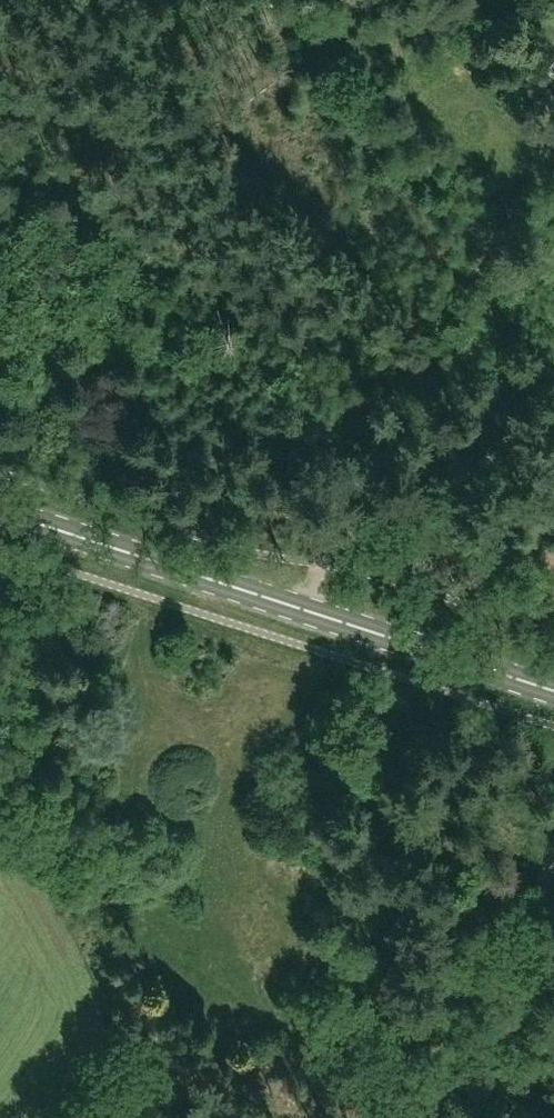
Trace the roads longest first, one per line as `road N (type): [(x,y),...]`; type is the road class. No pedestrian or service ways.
road 1 (primary): [(553,689),(0,510)]
road 2 (track): [(392,637),(407,587),(416,448),(449,351),(553,189)]
road 3 (track): [(553,821),(458,1117)]

